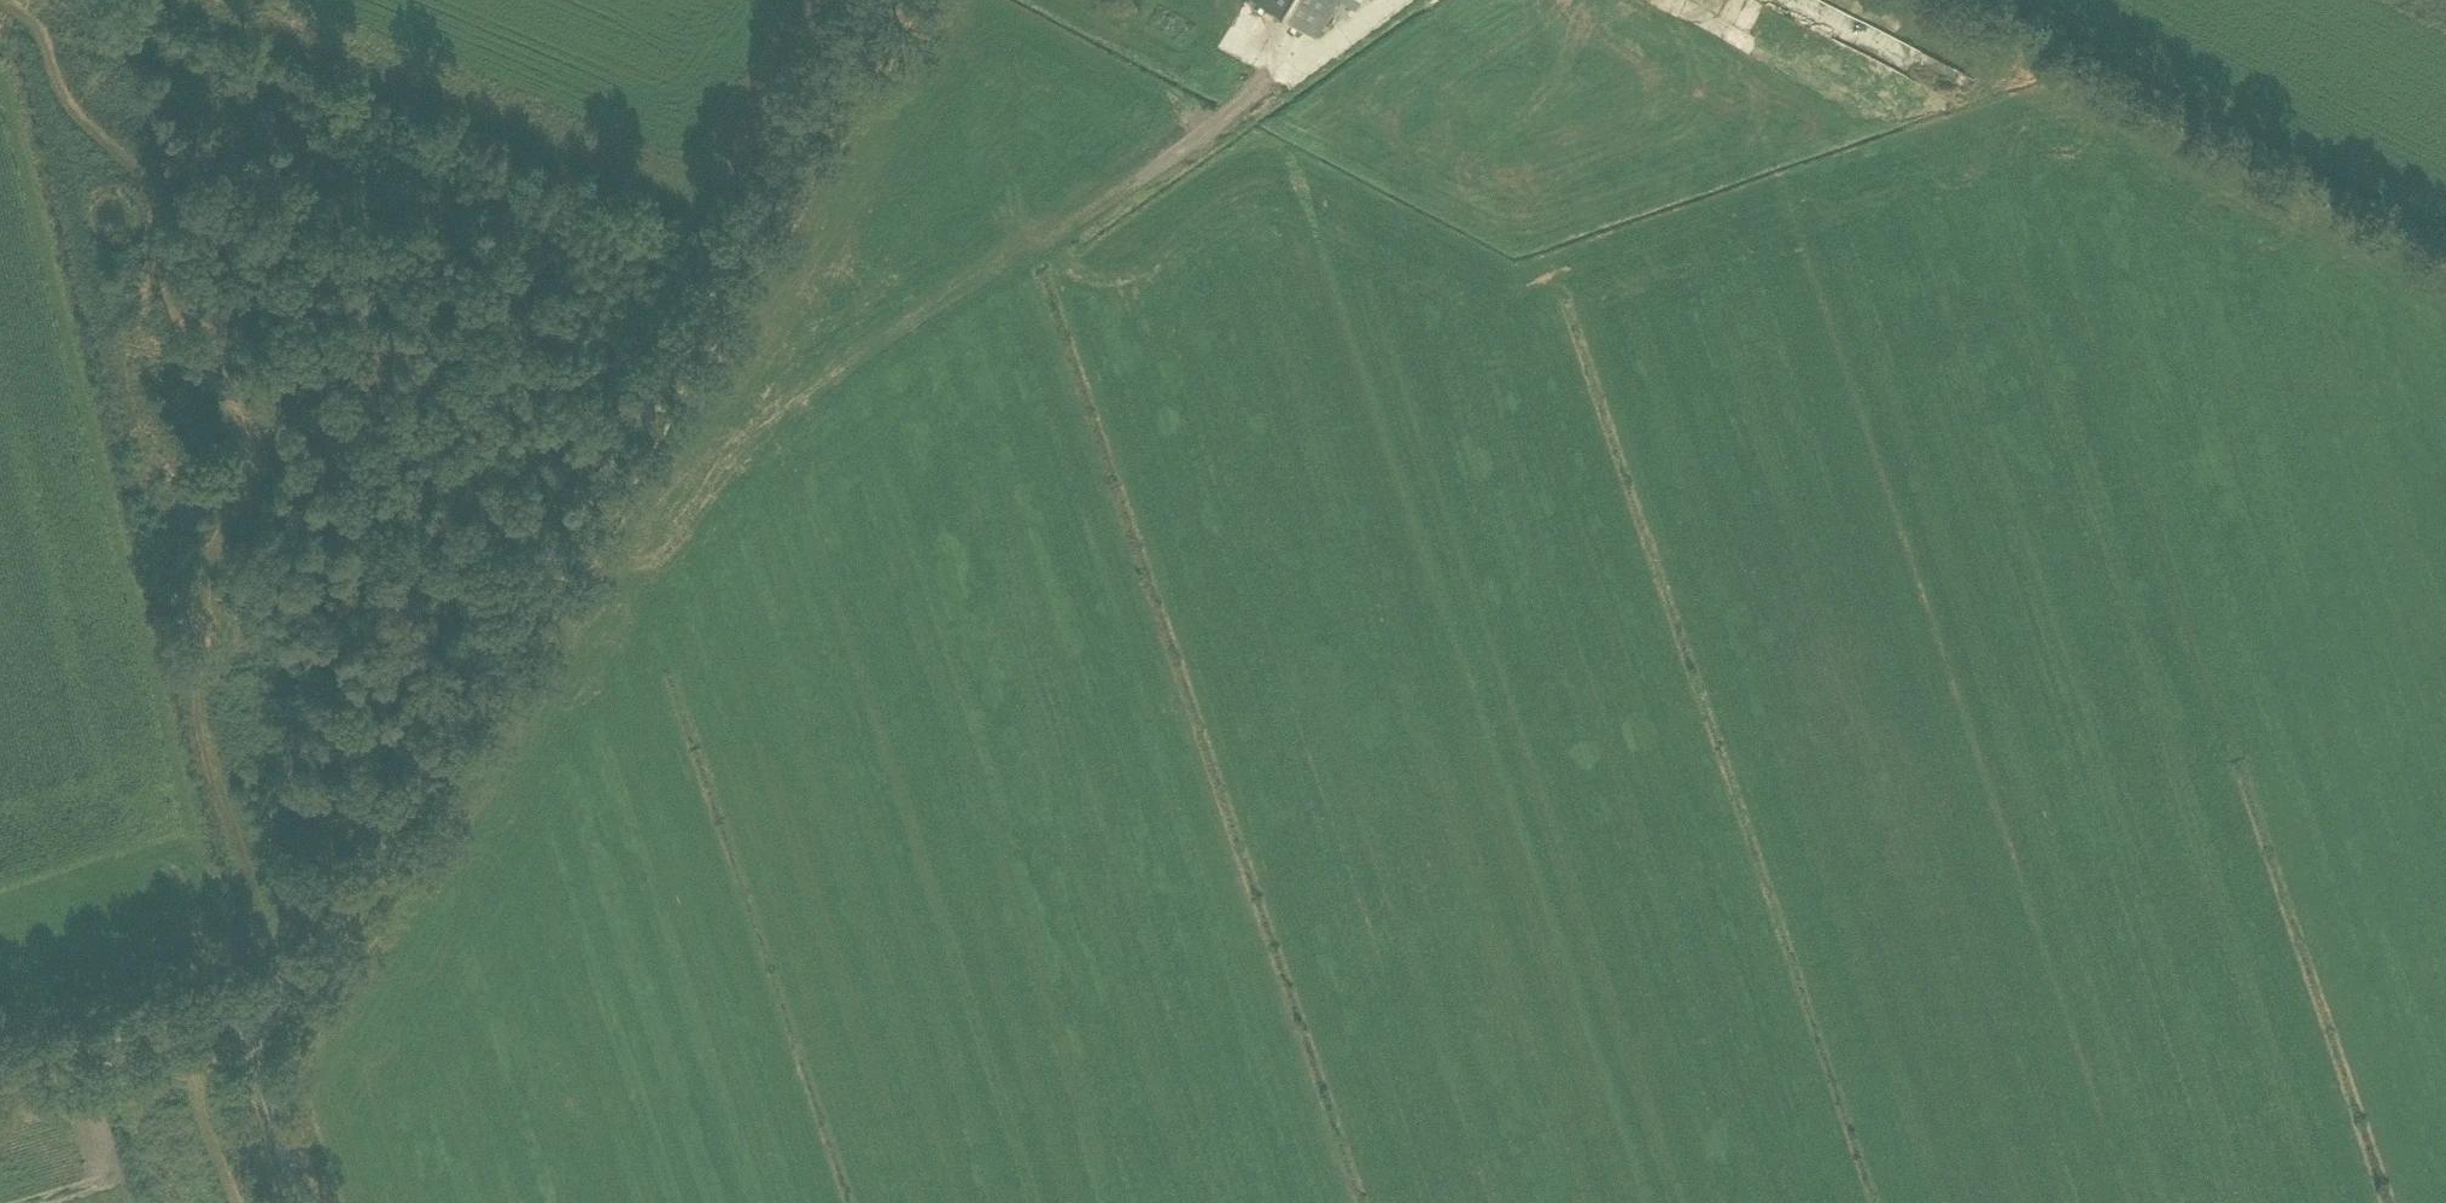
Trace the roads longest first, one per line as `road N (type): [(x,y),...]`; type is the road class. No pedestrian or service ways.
road 1 (unclassified): [(239,1020),(333,971),(900,0)]
road 2 (unclassified): [(0,1084),(239,1020)]
road 3 (unclassified): [(301,1202),(239,1020)]

